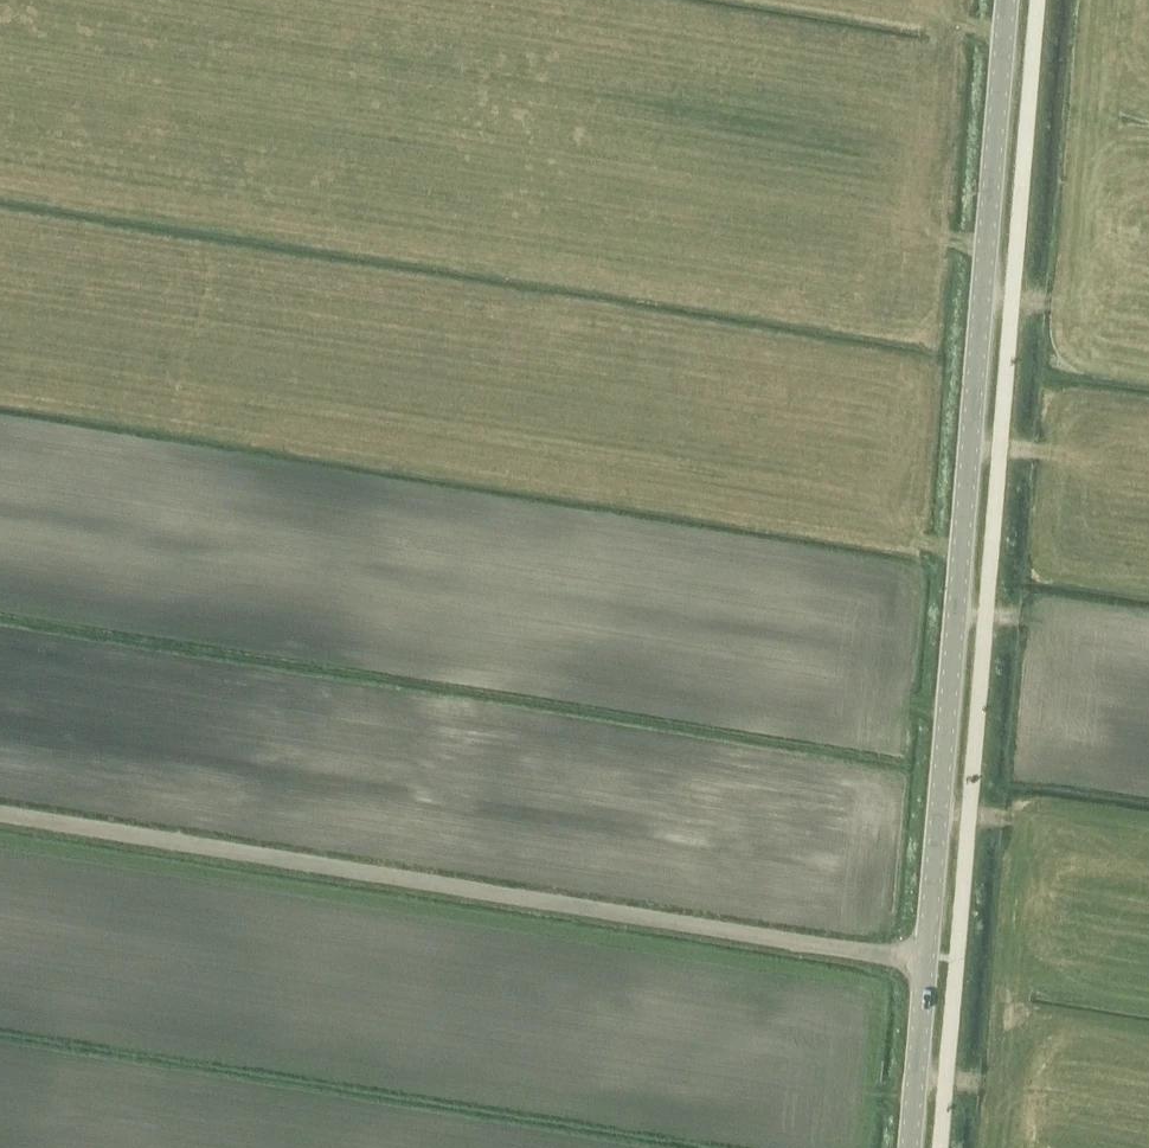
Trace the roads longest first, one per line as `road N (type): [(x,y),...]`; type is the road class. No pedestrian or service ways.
road 1 (tertiary): [(911,1147),(1009,0)]

